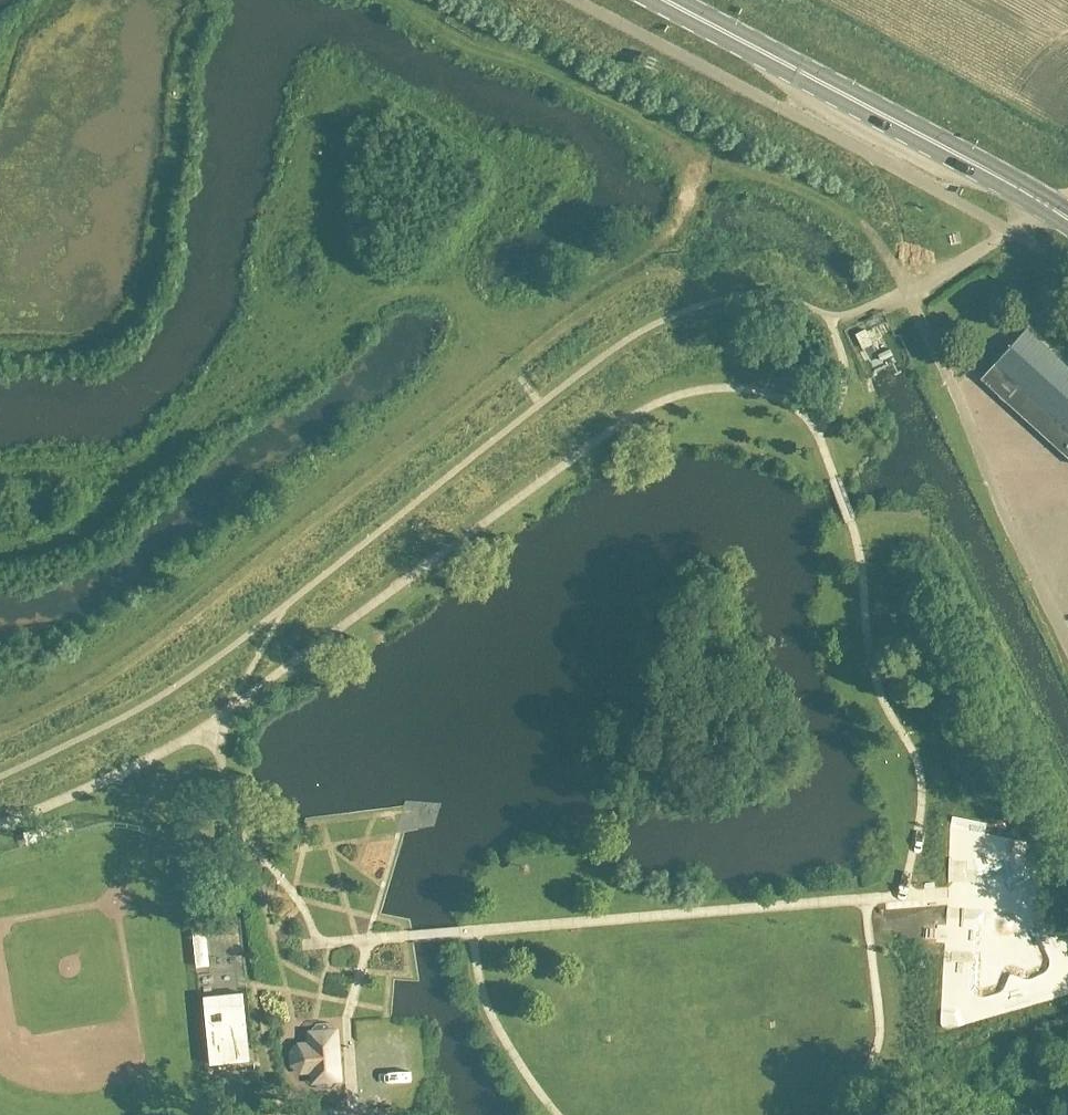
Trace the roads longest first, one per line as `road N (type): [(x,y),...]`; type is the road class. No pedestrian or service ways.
road 1 (secondary): [(1052,211),(658,0)]
road 2 (unclassified): [(1067,651),(953,392)]
road 3 (unclassified): [(908,296),(1052,211)]

